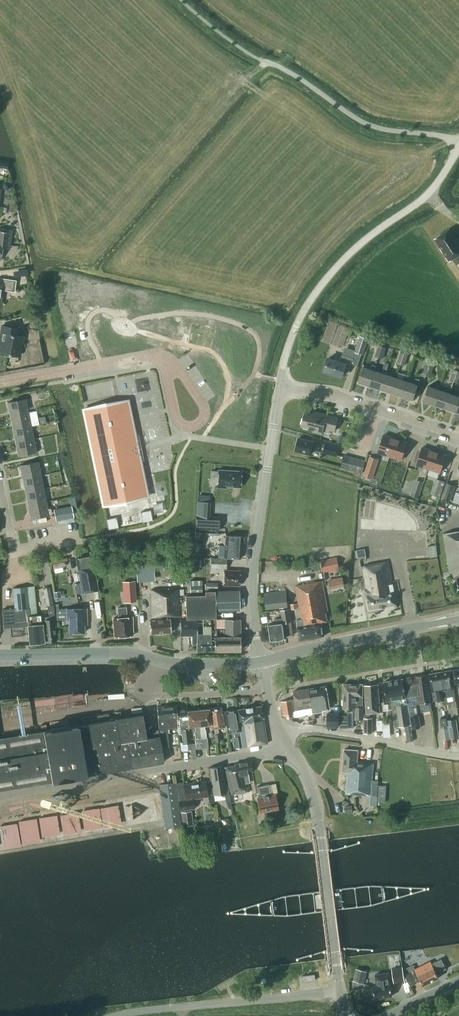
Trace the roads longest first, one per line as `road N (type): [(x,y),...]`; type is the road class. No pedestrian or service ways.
road 1 (unclassified): [(279,385),(295,327),(319,287),(366,238),(427,194),(458,148)]
road 2 (residential): [(0,799),(270,752),(286,738)]
road 3 (unclassified): [(262,661),(253,565),(279,385)]
road 4 (tertiary): [(341,992),(316,797),(286,738)]
road 5 (residential): [(341,992),(112,1015)]
road 6 (tertiary): [(262,661),(458,618)]
road 7 (residential): [(458,435),(328,391),(279,385)]
road 8 (residential): [(286,738),(324,730),(458,755)]
road 9 (unclassified): [(0,380),(163,357)]
road 10 (residential): [(269,691),(156,693),(147,657)]
road 11 (tertiary): [(0,656),(147,657)]

